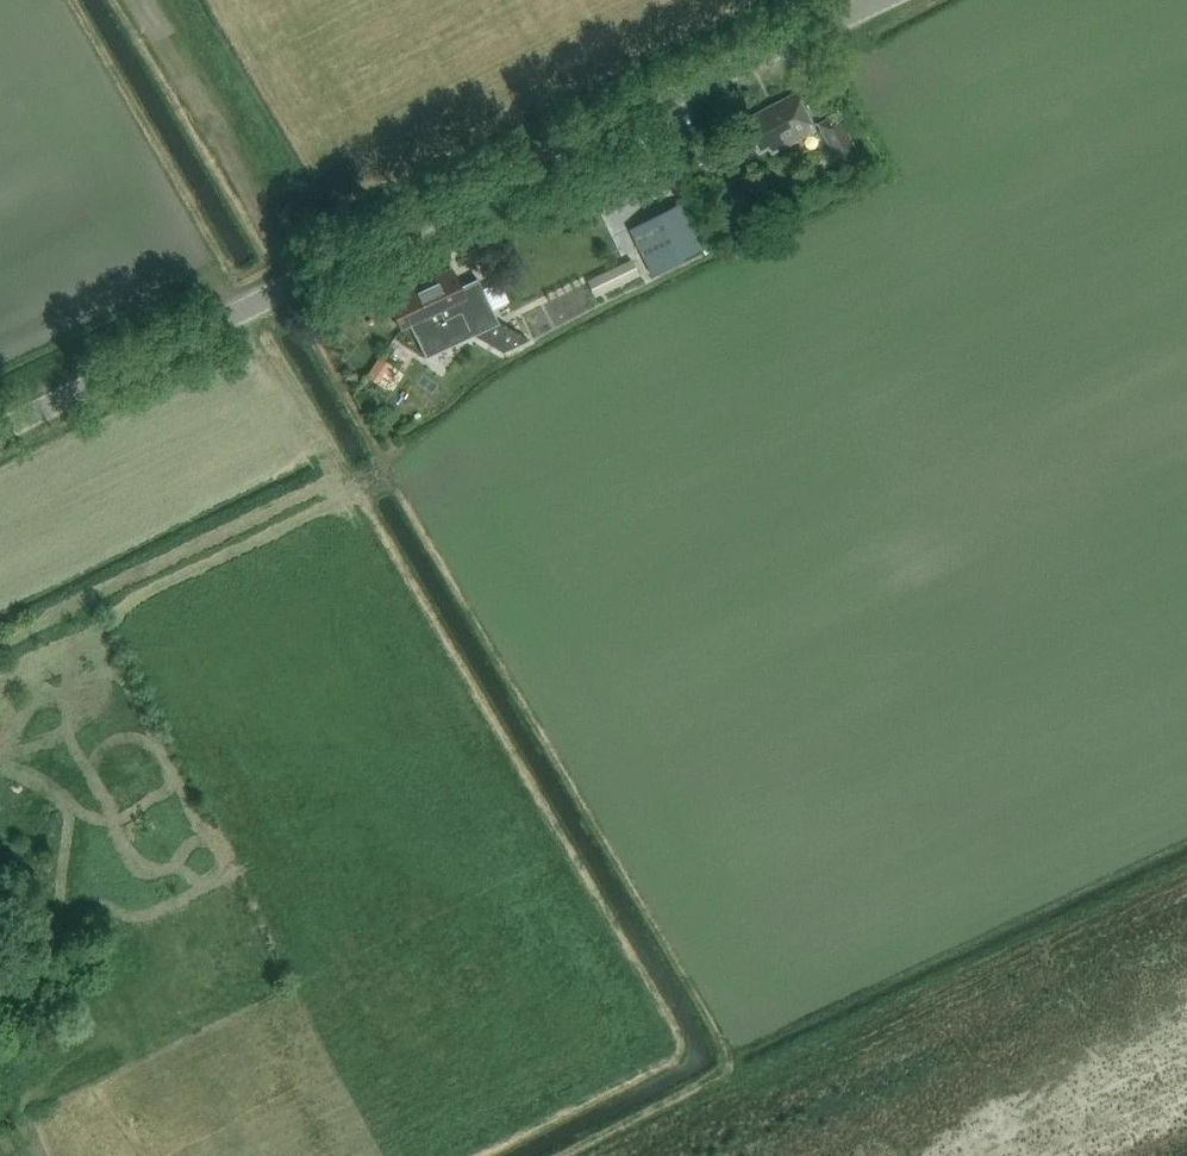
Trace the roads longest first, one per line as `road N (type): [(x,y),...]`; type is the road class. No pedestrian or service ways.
road 1 (tertiary): [(0,427),(883,0)]

